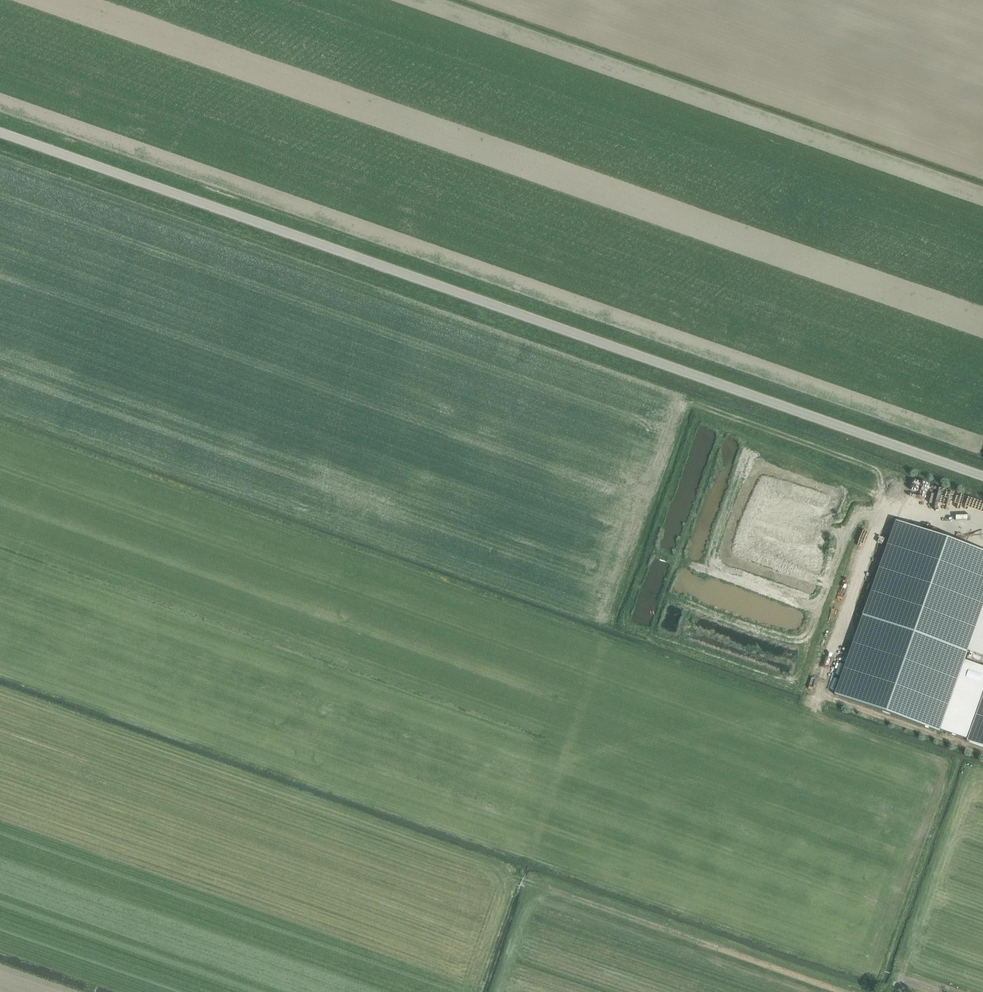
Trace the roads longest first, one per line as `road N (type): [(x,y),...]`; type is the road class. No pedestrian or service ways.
road 1 (unclassified): [(982,476),(0,134)]

